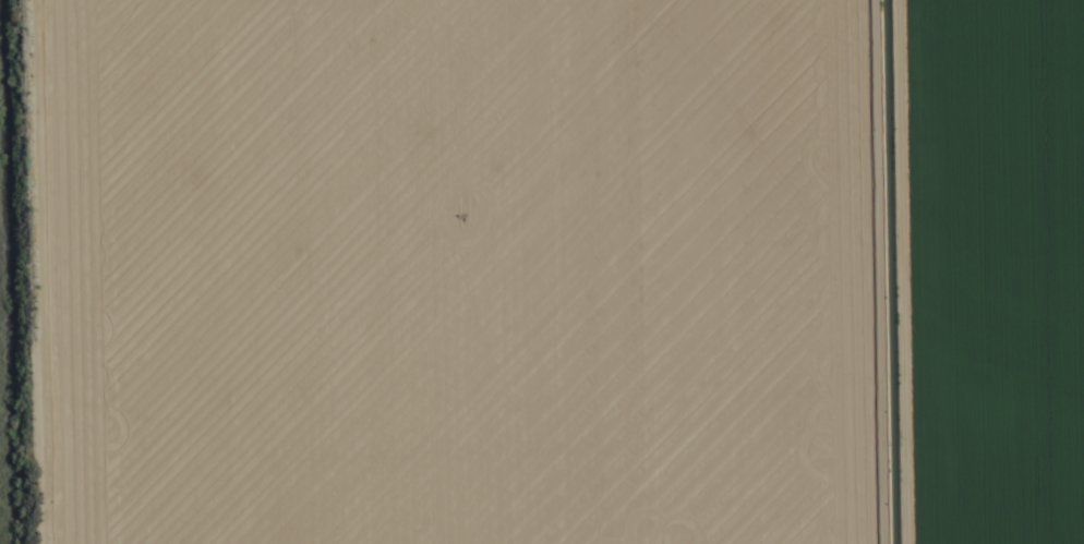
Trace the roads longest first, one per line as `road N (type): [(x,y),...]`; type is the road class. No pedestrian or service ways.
road 1 (residential): [(941,0),(945,543)]

